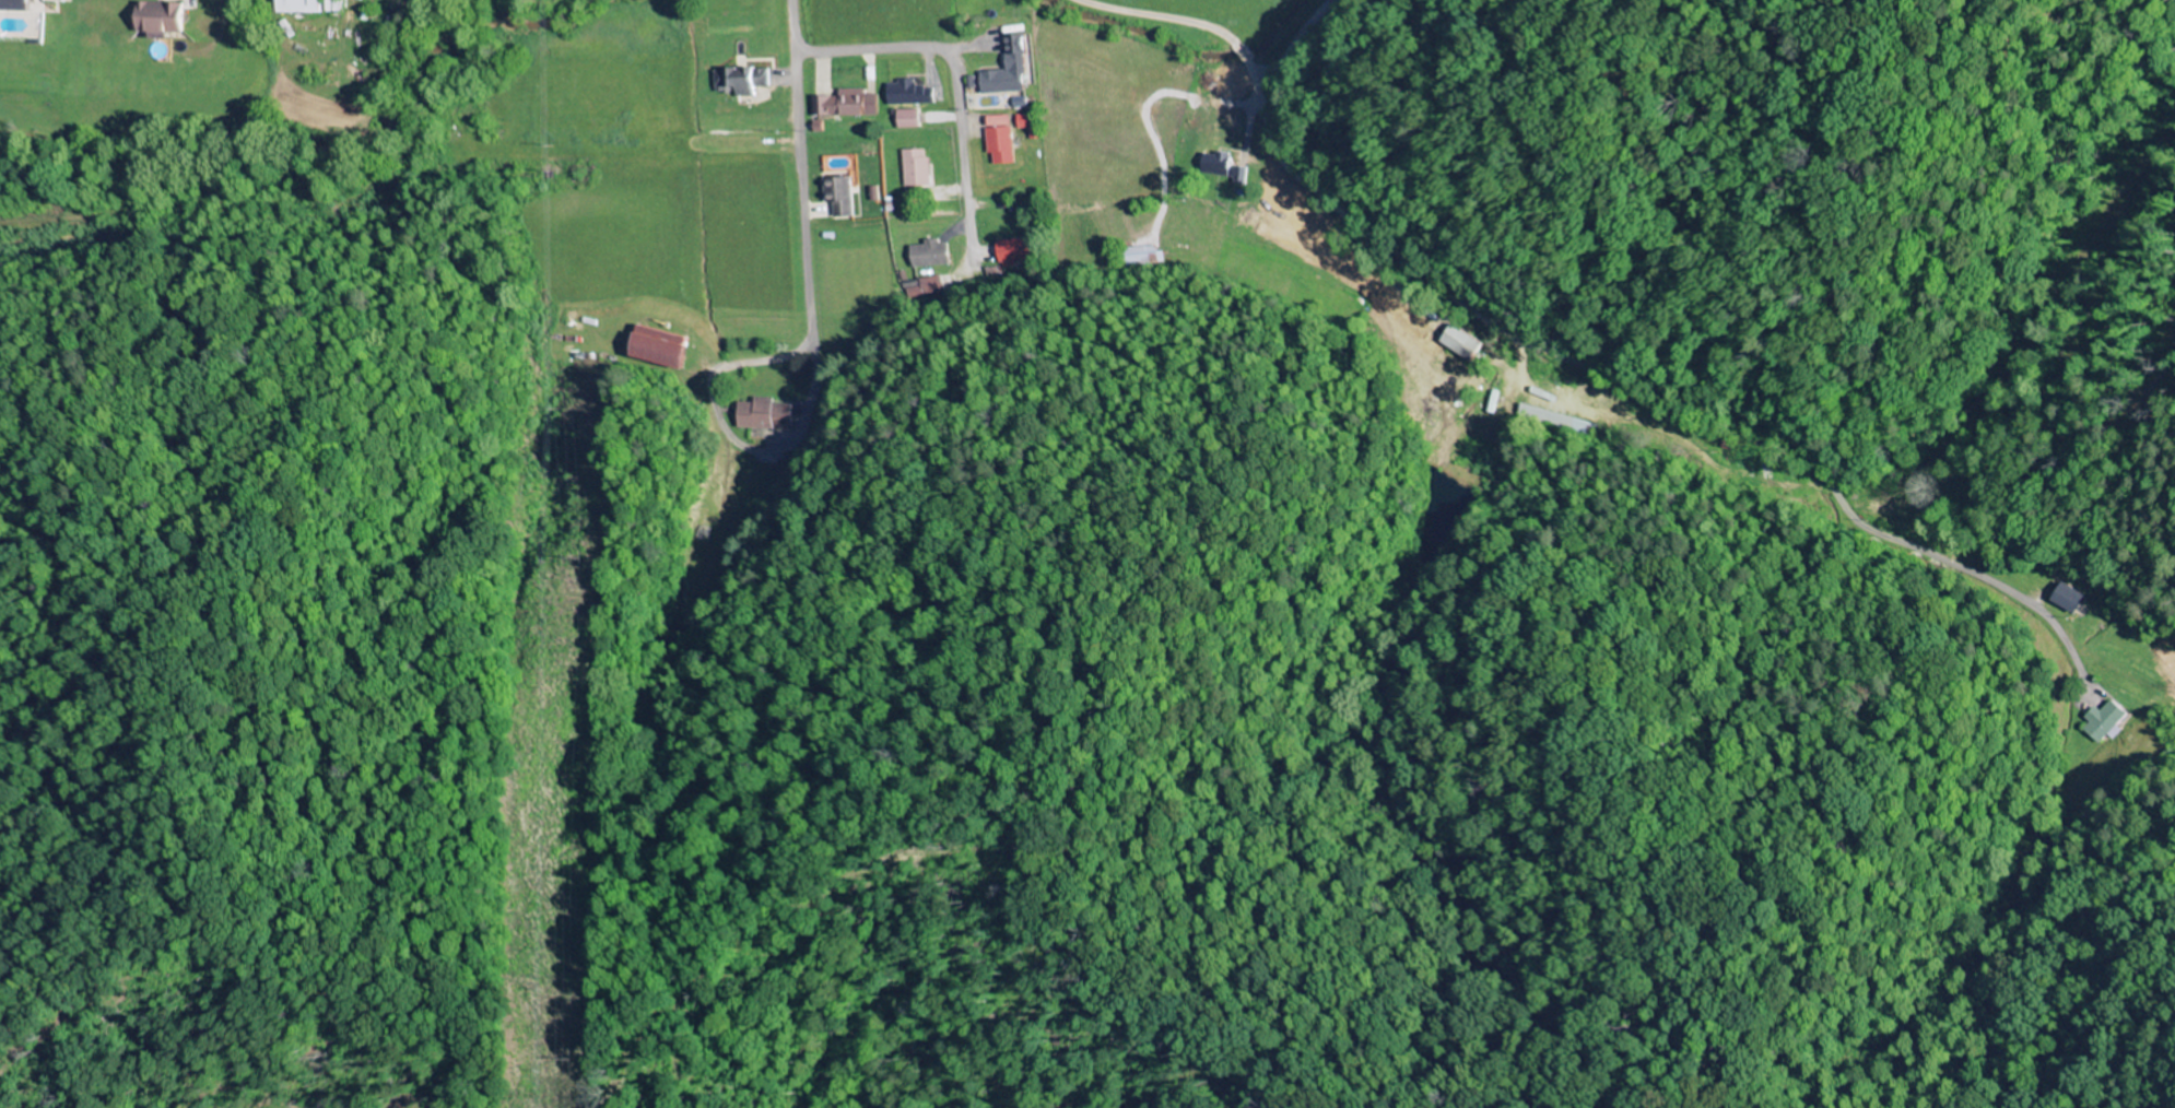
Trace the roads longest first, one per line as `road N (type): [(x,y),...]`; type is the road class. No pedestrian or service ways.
road 1 (residential): [(1085,0),(1226,36),(1245,57),(1291,166),(1361,231),(1517,339),(1787,432),(1862,526)]
road 2 (residential): [(792,0),(811,343)]
road 3 (residential): [(795,54),(919,49),(942,57),(966,238)]

